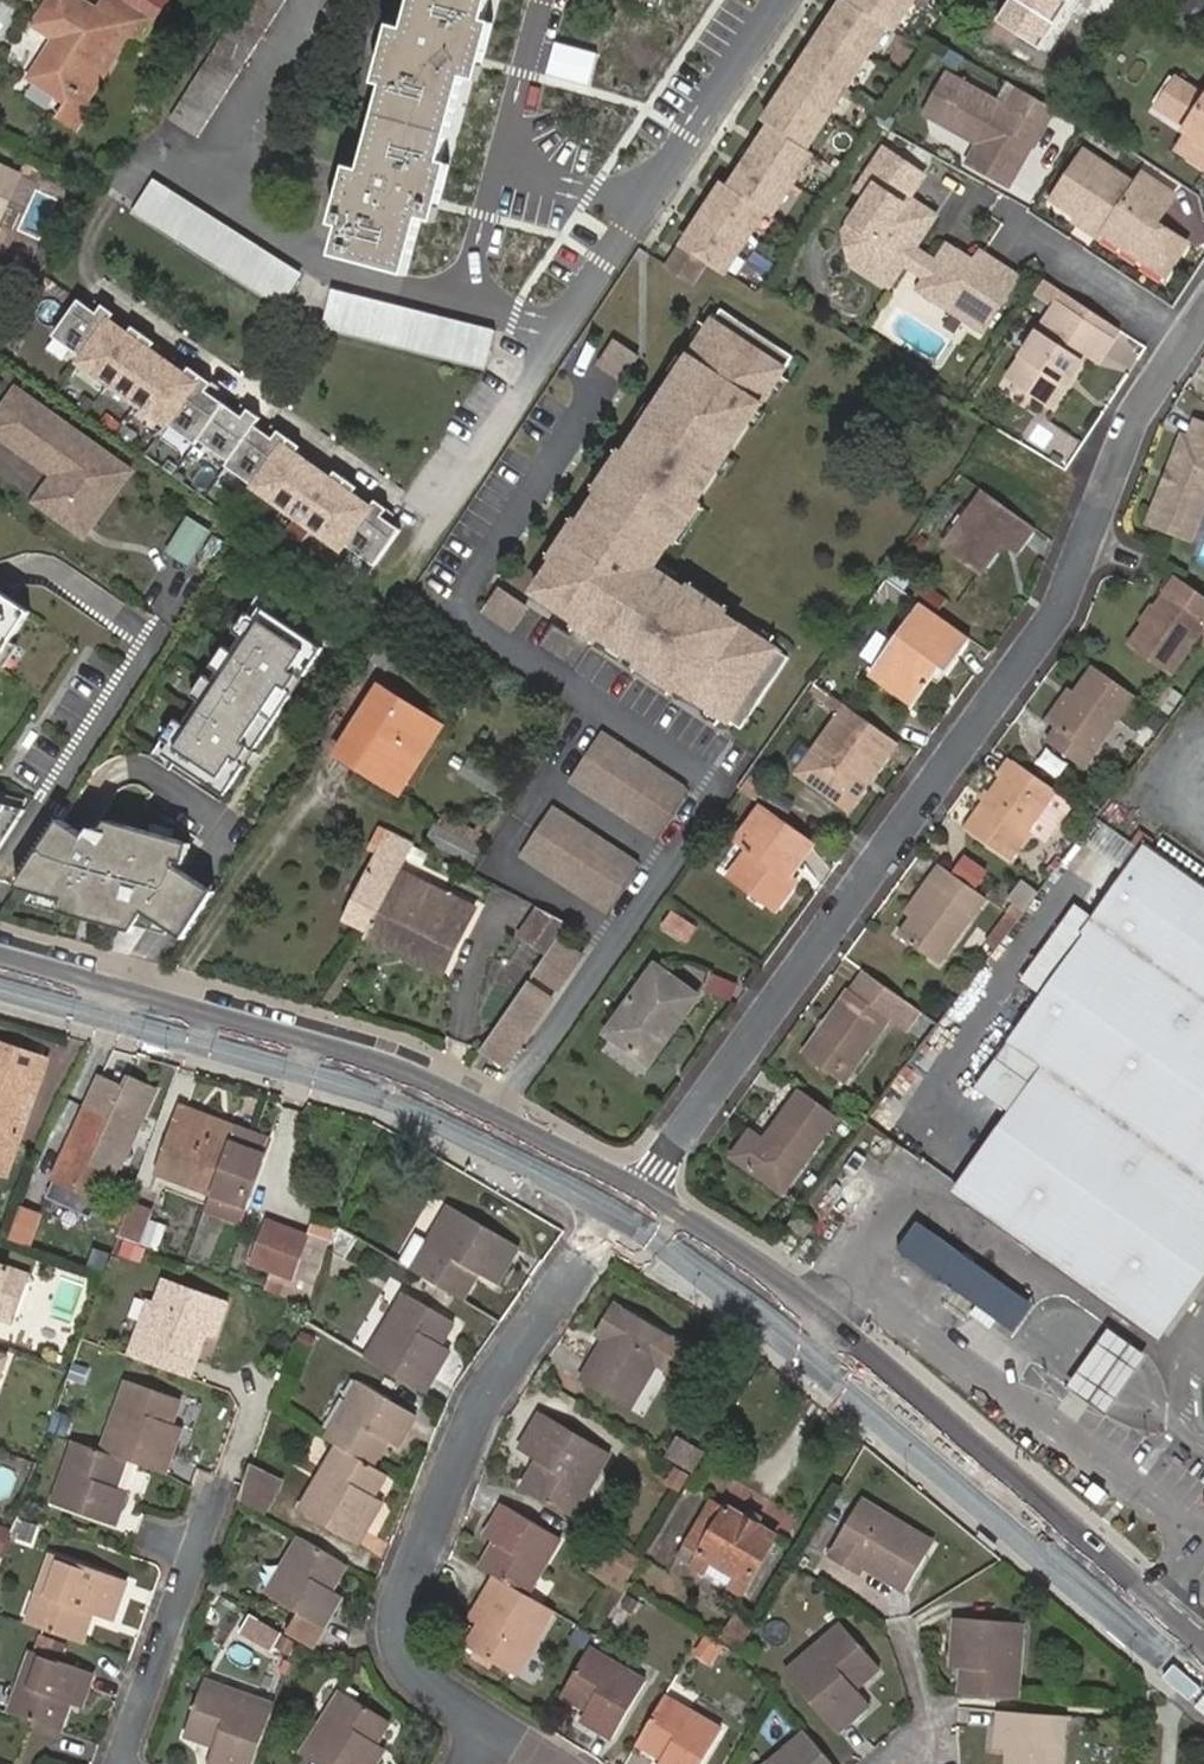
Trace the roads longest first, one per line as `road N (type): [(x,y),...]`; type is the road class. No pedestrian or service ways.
road 1 (residential): [(626,1202),(1059,610),(1136,417),(1184,344)]
road 2 (tertiary): [(626,1202),(1203,1692)]
road 3 (tertiary): [(1203,1639),(770,1275),(677,1216),(626,1202)]
road 4 (residential): [(661,861),(716,782),(454,608),(604,376)]
road 5 (residential): [(626,1202),(476,1416),(405,1588),(397,1627),(401,1667),(482,1726)]
road 6 (tertiary): [(0,977),(416,1092),(478,1120)]
road 7 (residential): [(781,0),(556,329)]
road 8 (residential): [(122,1763),(224,1480)]
road 9 (residential): [(478,1120),(609,935)]
road 10 (residential): [(1184,344),(1017,234)]
road 11 (tertiary): [(478,1120),(626,1202)]
road 12 (residential): [(661,861),(547,784)]
road 13 (residential): [(609,935),(500,862)]
road 14 (residential): [(946,1763),(911,1645)]

